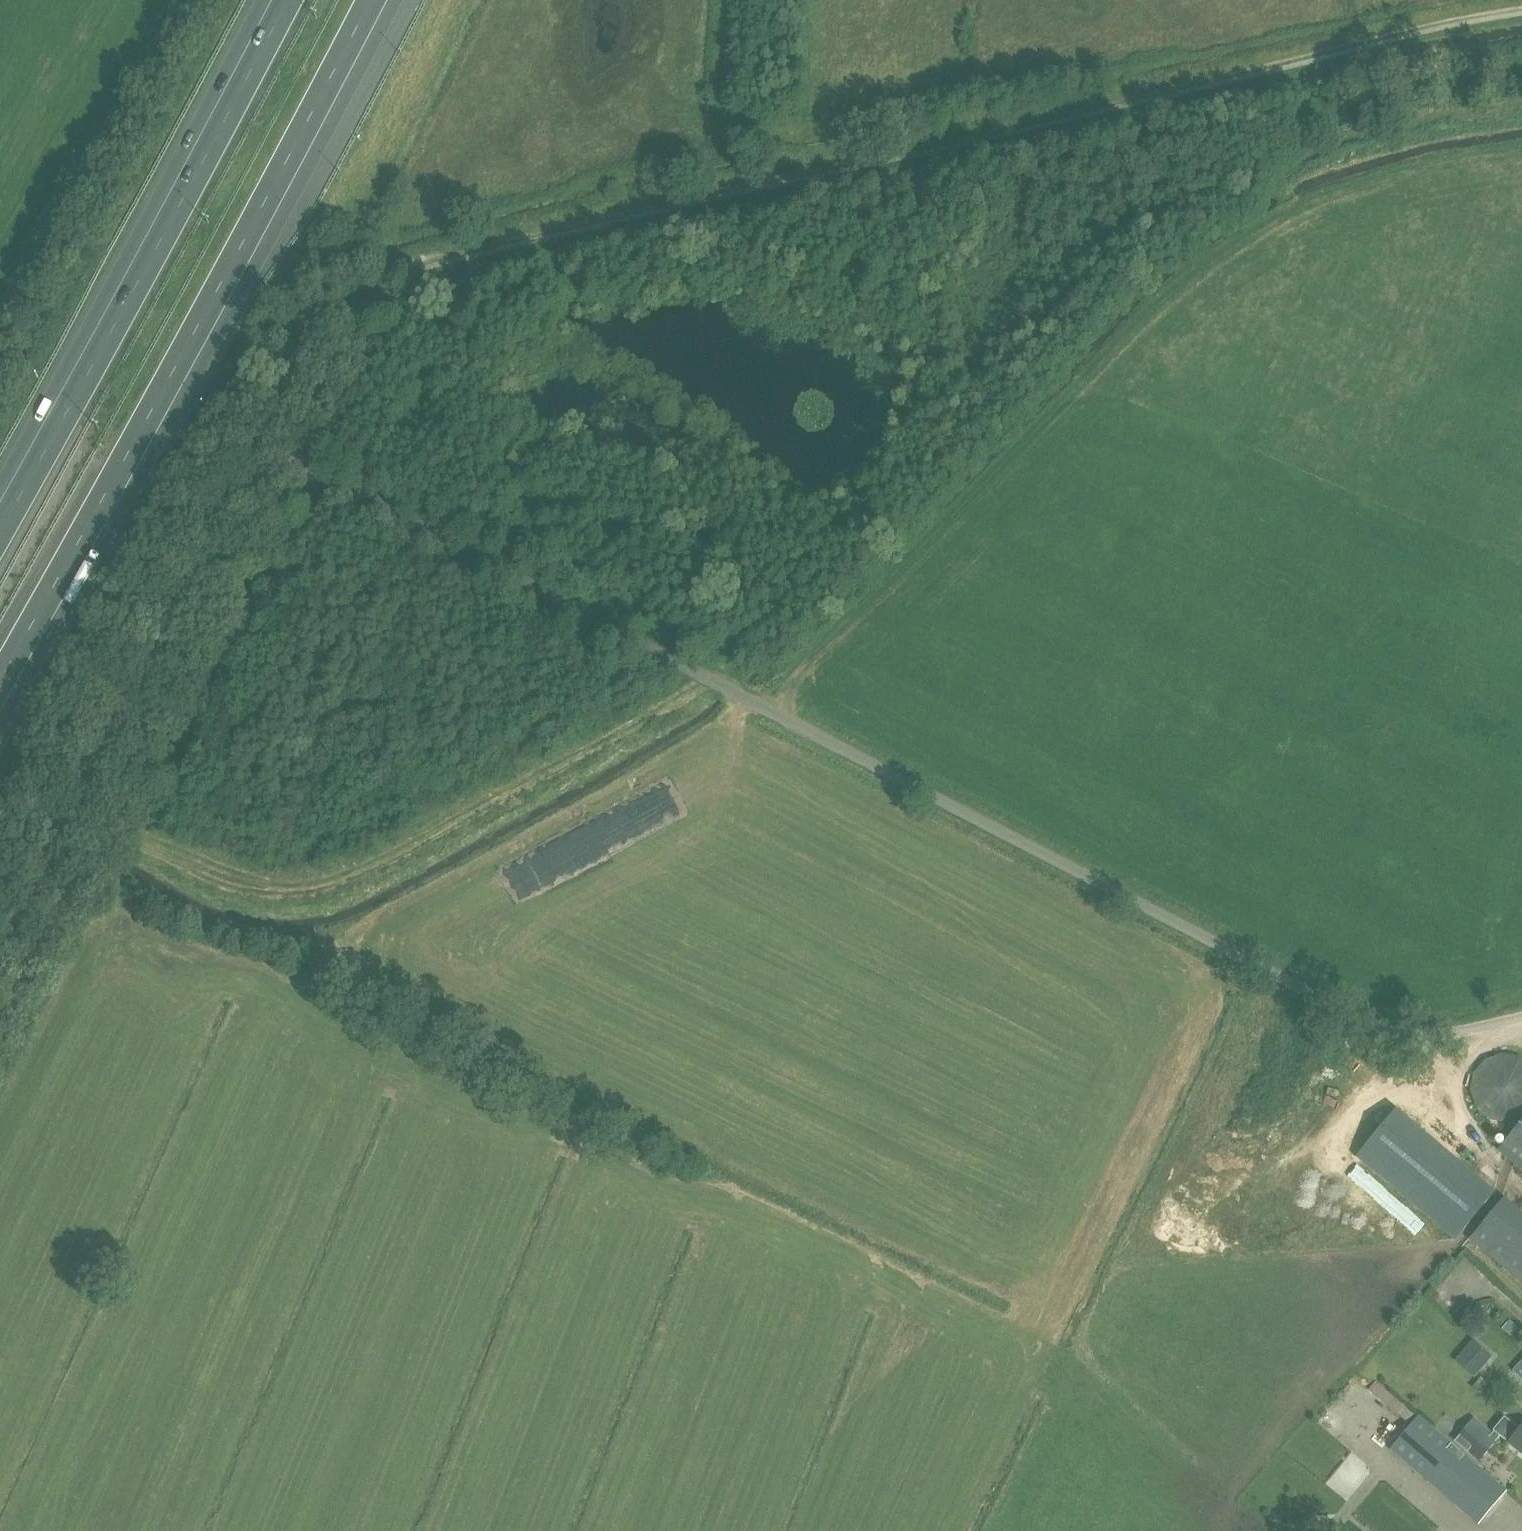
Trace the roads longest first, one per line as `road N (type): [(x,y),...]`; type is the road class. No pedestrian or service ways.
road 1 (unclassified): [(0,1015),(289,452),(1354,1016),(1421,1034),(1521,1016)]
road 2 (track): [(384,274),(1521,4)]
road 3 (motorway): [(0,696),(378,0)]
road 4 (motorway): [(277,0),(0,514)]
road 5 (track): [(289,452),(384,274)]

